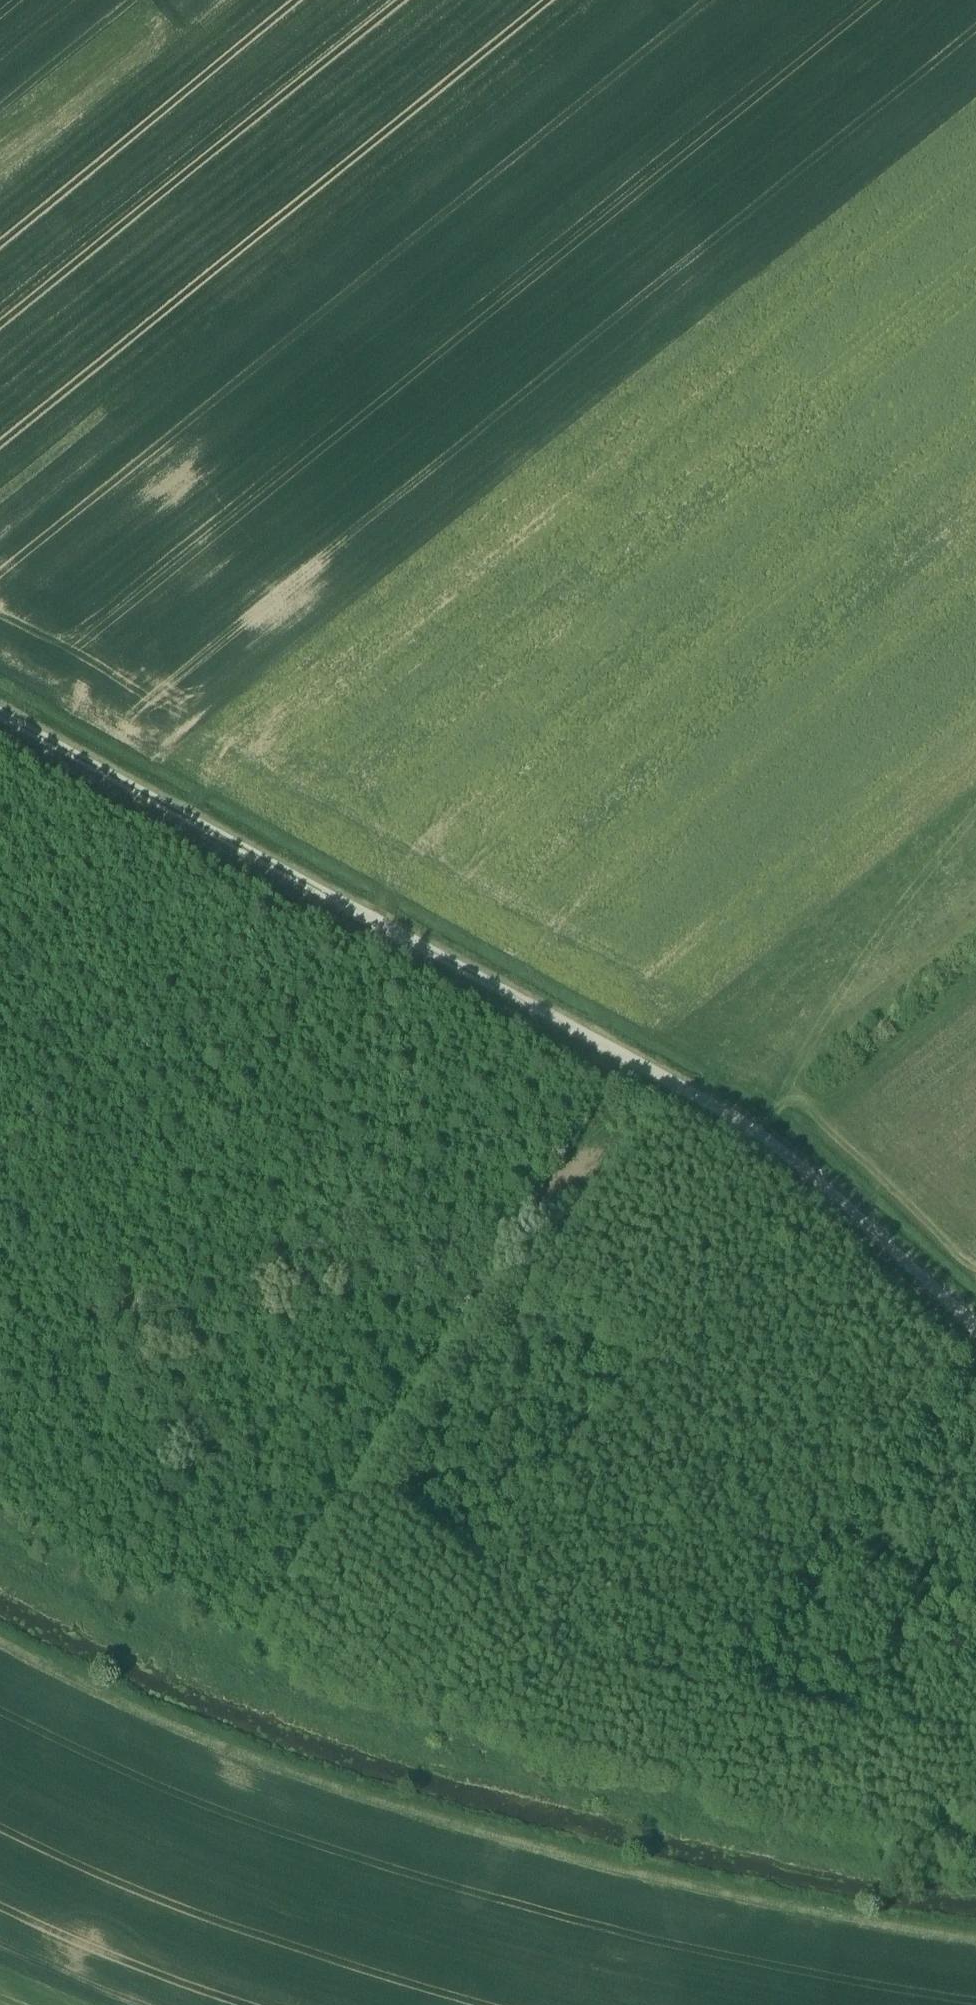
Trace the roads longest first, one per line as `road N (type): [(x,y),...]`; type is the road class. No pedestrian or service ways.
road 1 (track): [(975,1329),(772,1149),(0,726)]
road 2 (track): [(0,1645),(288,1778),(452,1830),(697,1898),(975,1949)]

